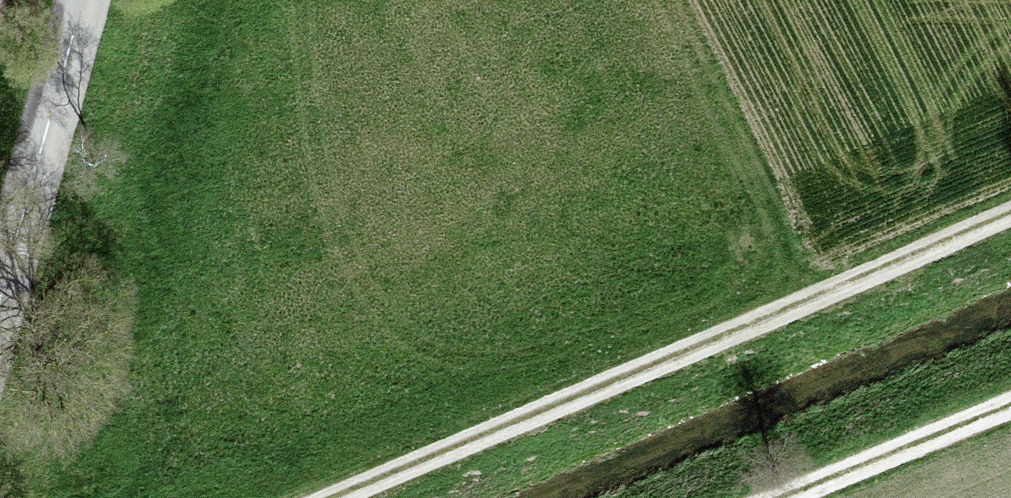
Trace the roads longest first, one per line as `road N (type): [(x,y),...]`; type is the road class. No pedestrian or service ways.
road 1 (track): [(333,497),(1010,213)]
road 2 (tertiary): [(0,310),(85,0)]
road 3 (track): [(1010,410),(798,497)]

